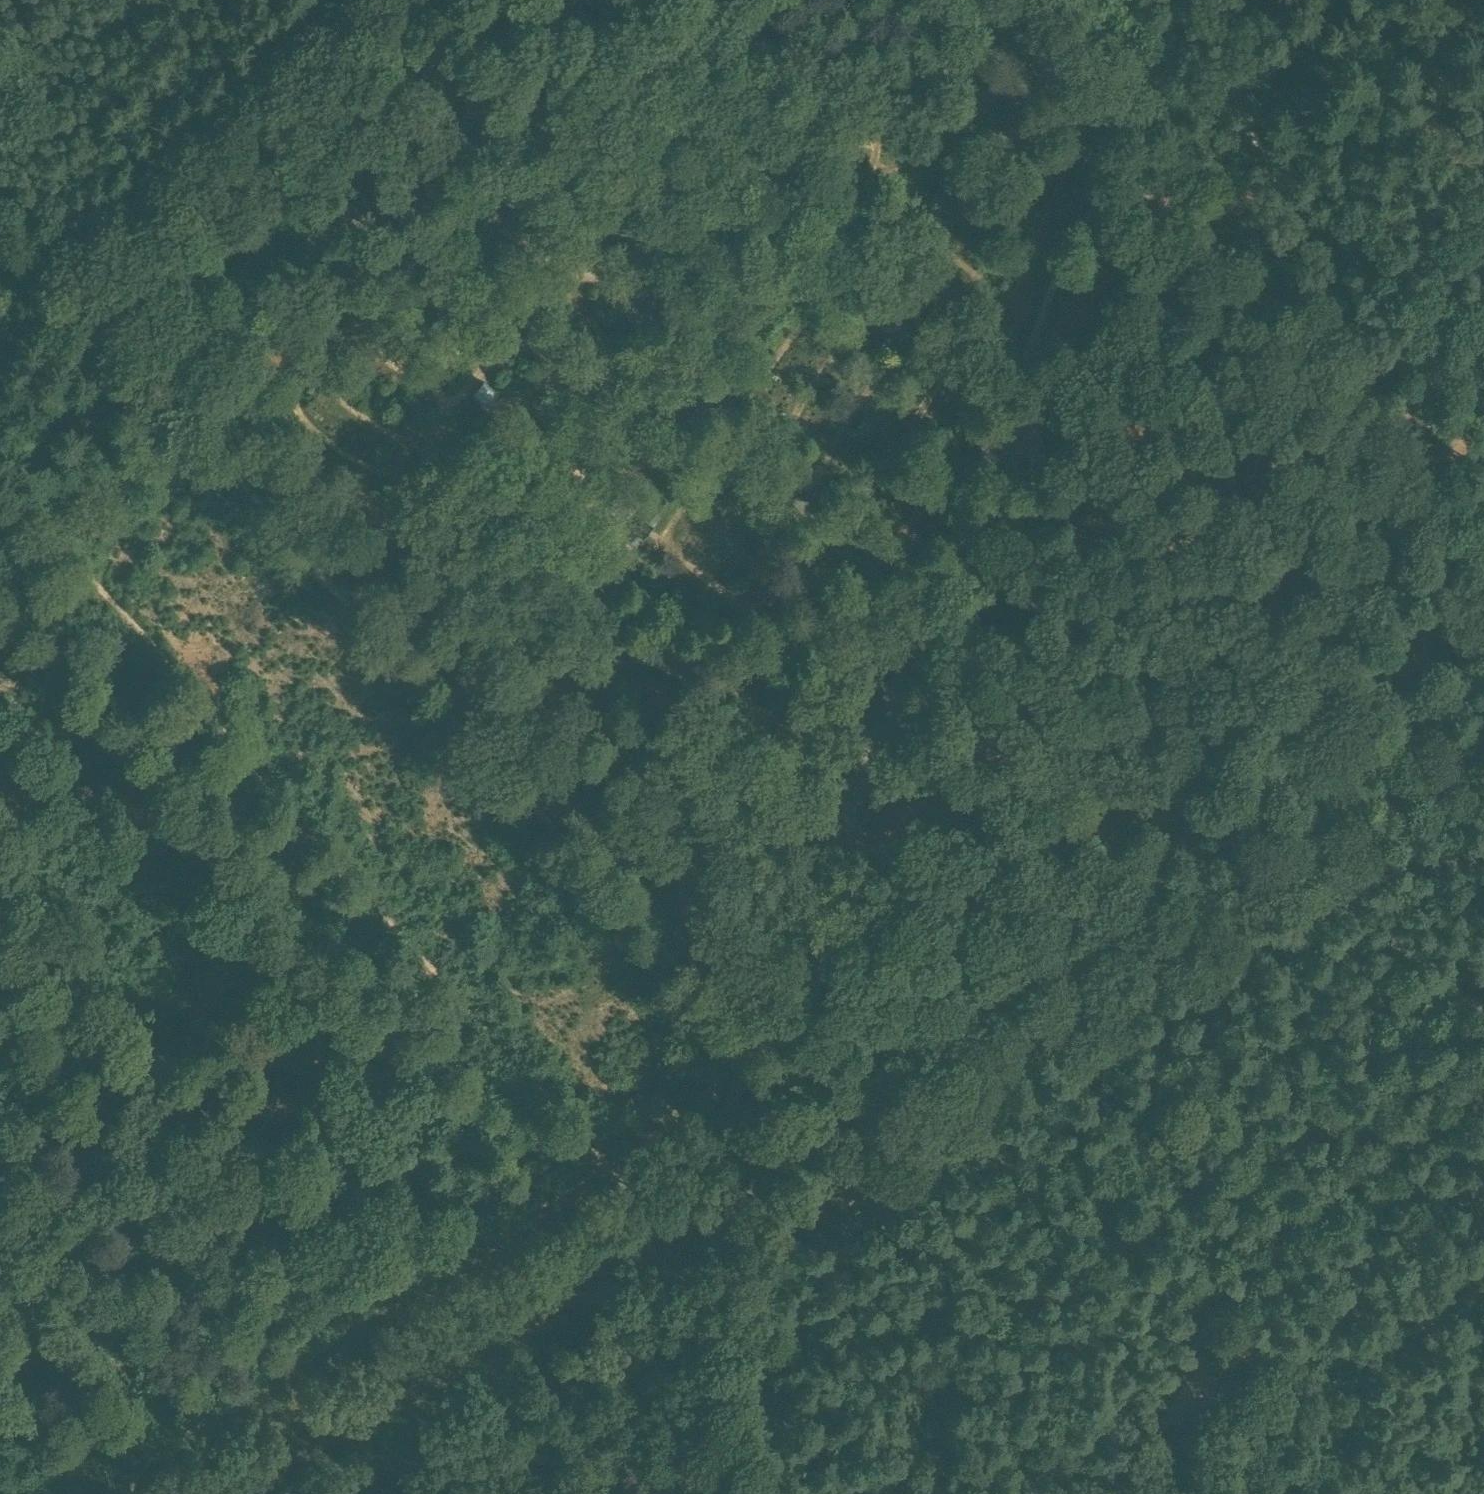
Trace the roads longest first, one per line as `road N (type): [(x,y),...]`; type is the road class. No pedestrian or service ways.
road 1 (unclassified): [(248,1493),(623,1250),(687,1181),(729,1107),(917,632)]
road 2 (unclassified): [(1483,1095),(1337,1187),(1278,1240),(1172,1379),(1110,1493)]
road 3 (track): [(1483,417),(1132,0)]
road 4 (unclassified): [(917,632),(997,577),(1022,536),(1037,487),(1037,439),(1016,425),(994,436)]
road 5 (unclassified): [(917,632),(994,436)]
road 6 (track): [(0,442),(103,338)]
road 7 (track): [(1193,1493),(1193,1410),(1186,1386),(1172,1379)]

